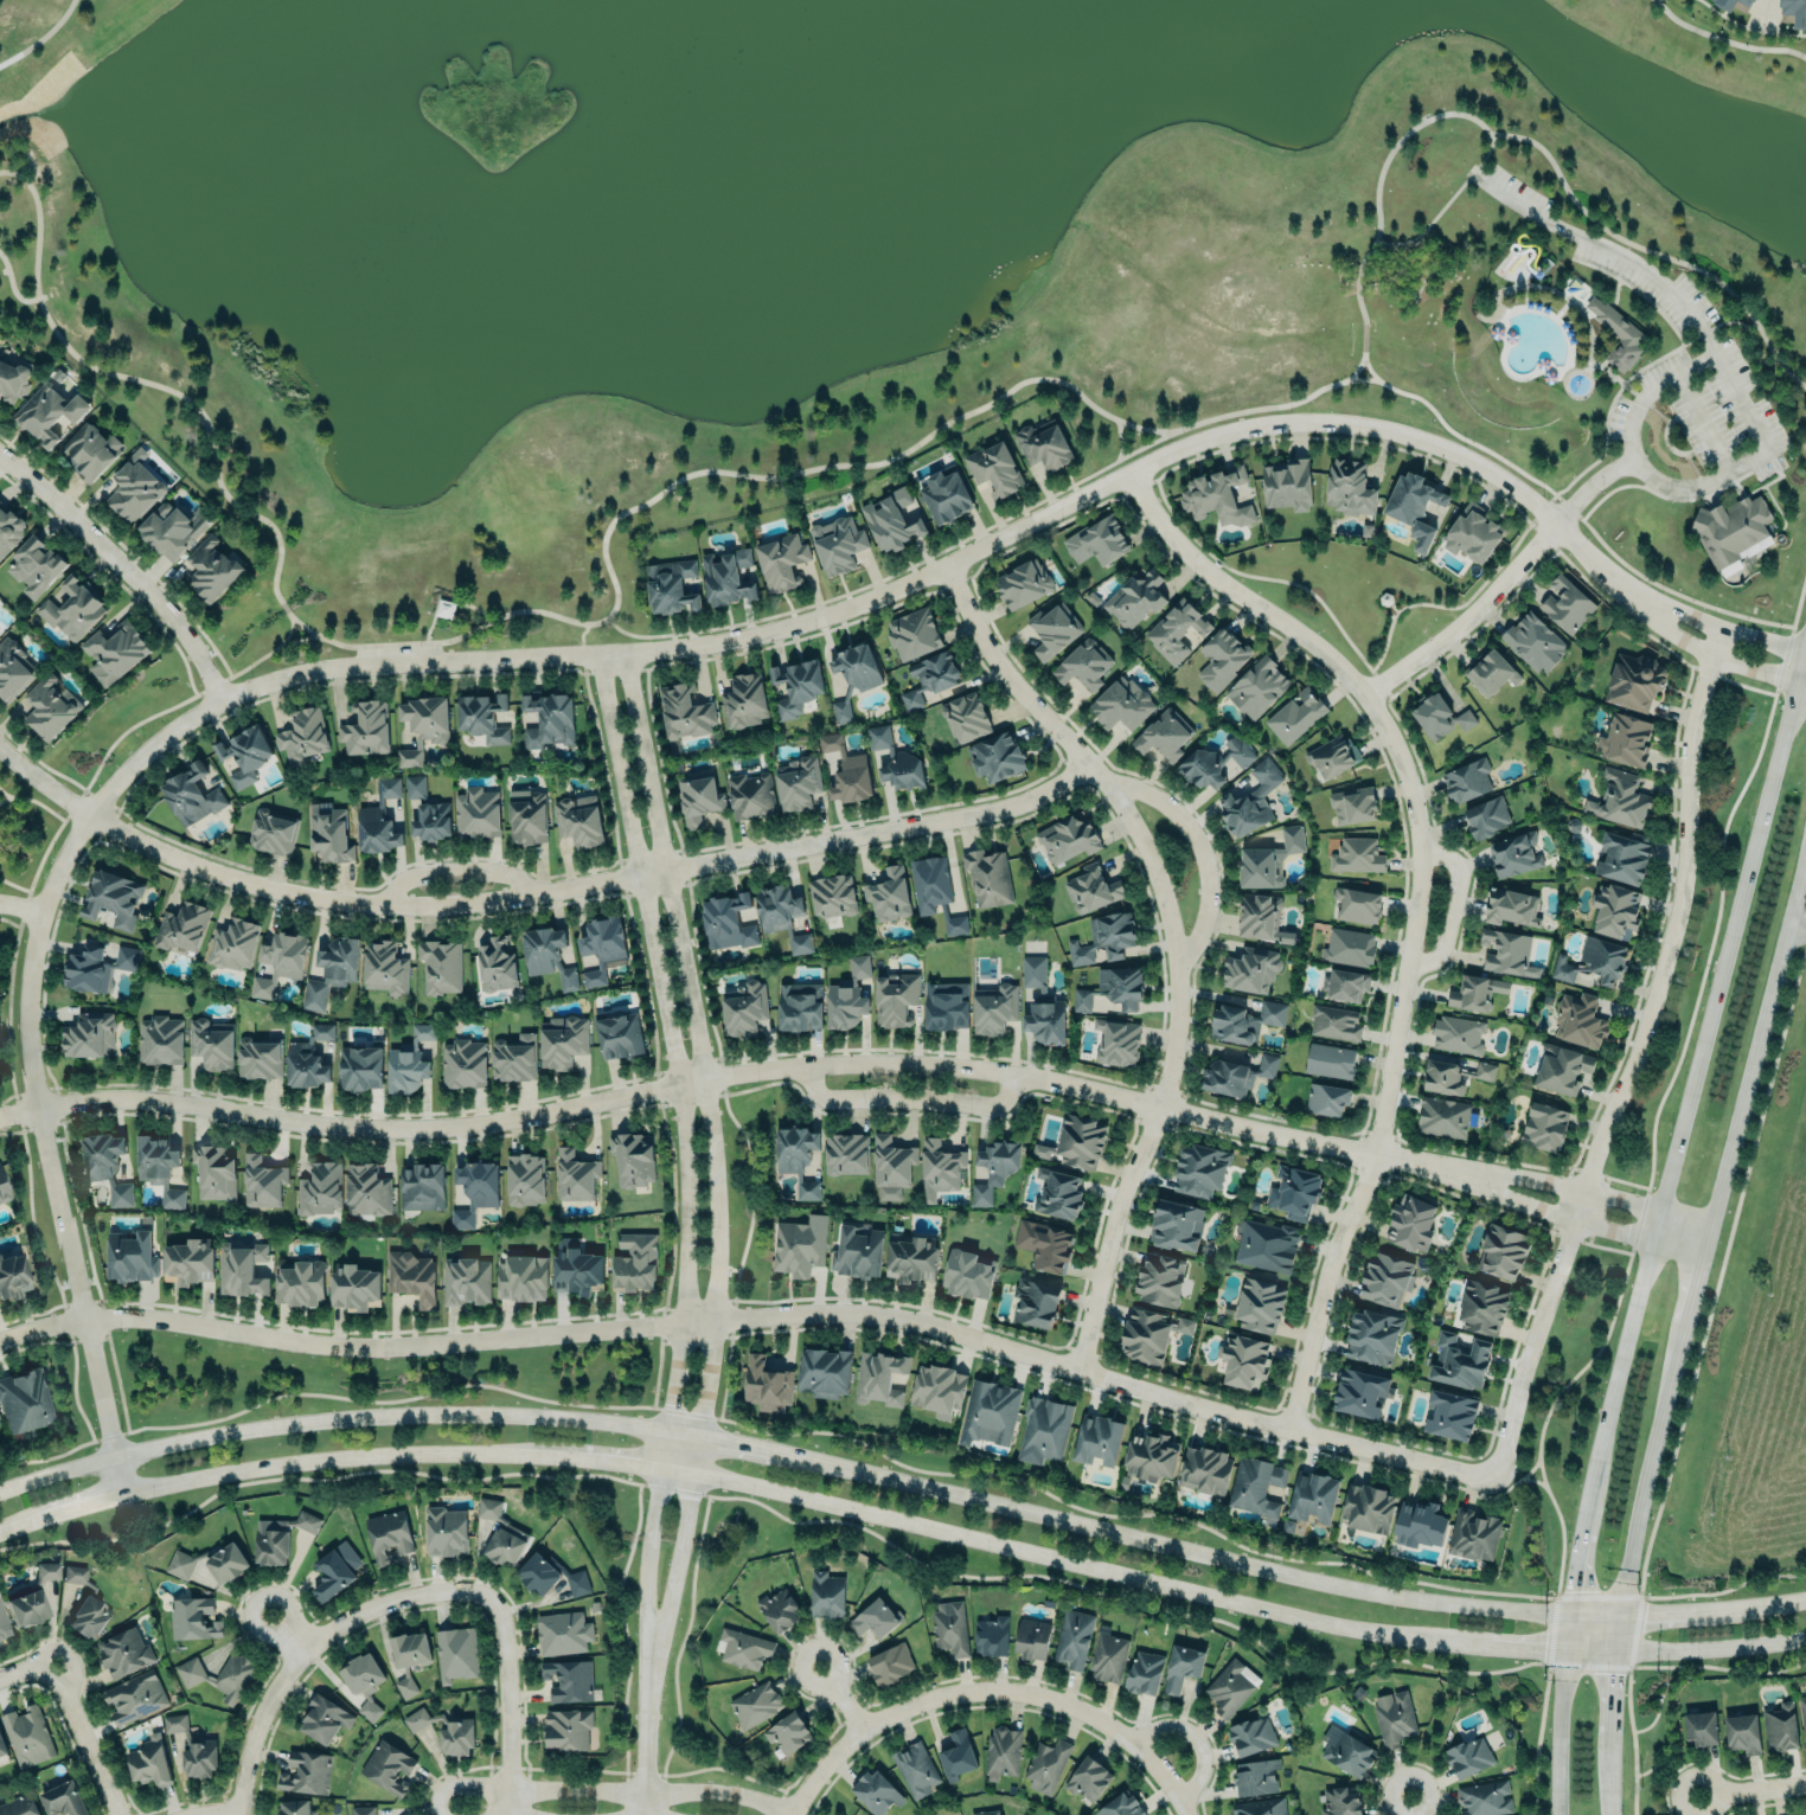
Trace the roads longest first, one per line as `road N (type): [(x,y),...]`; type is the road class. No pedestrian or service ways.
road 1 (residential): [(1560,521),(1472,458),(1416,437),(1365,425),(1251,425),(1166,453),(899,589),(806,623),(697,647),(320,669),(254,686),(179,725),(88,813),(58,865),(25,966),(27,1072),(117,1493)]
road 2 (secondary): [(1805,1602),(1731,1615),(1618,1617),(1379,1592),(670,1426),(485,1413),(321,1419),(147,1448),(0,1492)]
road 3 (secondary): [(0,1530),(207,1475),(482,1451),(662,1470),(1304,1618),(1443,1641),(1632,1648),(1805,1636)]
road 4 (residential): [(1498,1479),(1172,1402),(940,1327),(835,1310),(418,1346),(301,1342),(135,1317),(81,1320),(0,1340)]
road 5 (residential): [(1450,1169),(961,1067),(748,1072),(524,1117),(402,1129),(110,1097),(0,1117)]
road 6 (primary): [(1805,653),(1633,1314),(1577,1573),(1559,1814)]
road 7 (residential): [(1089,765),(1042,796),(998,812),(430,906),(333,902),(226,878),(88,813),(0,747)]
road 8 (residential): [(1292,1430),(1327,1276),(1375,1155),(1423,854),(1415,797),(1397,744),(1368,694),(1330,655),(1196,560),(1128,472)]
road 9 (residential): [(646,1721),(696,1477),(721,1240),(707,1080),(627,653)]
road 10 (residential): [(598,654),(687,1157),(685,1323),(651,1534),(646,1721)]
road 11 (primary): [(1615,1814),(1621,1596),(1805,856)]
road 12 (residential): [(944,566),(1011,678),(1120,799),(1148,852),(1179,964),(1178,1035),(1163,1108),(1123,1202),(1081,1373)]
road 13 (residential): [(1728,629),(1699,698),(1687,874),(1646,1044),(1600,1136),(1498,1479)]
road 14 (residential): [(242,1813),(254,1738),(269,1701),(332,1629),(408,1597),(499,1591)]
road 15 (residential): [(864,1729),(963,1692),(1011,1689),(1055,1699),(1136,1744),(1187,1814)]
road 16 (residential): [(788,1814),(721,1790),(467,1785),(447,1789),(439,1814)]
road 17 (residential): [(222,699),(154,592),(0,456)]
road 18 (residential): [(1450,1169),(1576,1224),(1702,1255)]
road 19 (residential): [(1711,1223),(1586,1188),(1450,1169)]
road 20 (residential): [(1368,694),(1467,623),(1560,521)]
road 21 (residential): [(1179,964),(1210,899),(1206,859),(1191,826),(1160,800),(1102,781)]
road 22 (residential): [(1014,1073),(1007,1096),(991,1105),(832,1099),(816,1092),(807,1066)]
road 23 (residential): [(499,1591),(510,1713),(507,1814)]
road 24 (residential): [(1614,577),(1664,627),(1715,658),(1799,686)]
road 25 (residential): [(1805,648),(1728,629),(1614,577)]
road 26 (residential): [(117,1814),(47,1662)]
road 27 (residential): [(382,905),(402,880),(438,872),(495,876),(523,897)]
road 28 (residential): [(1410,958),(1435,957),(1458,881),(1453,865),(1423,854)]
road 29 (residential): [(1136,1744),(1160,1730),(1187,1730),(1204,1746),(1205,1768),(1181,1801)]

